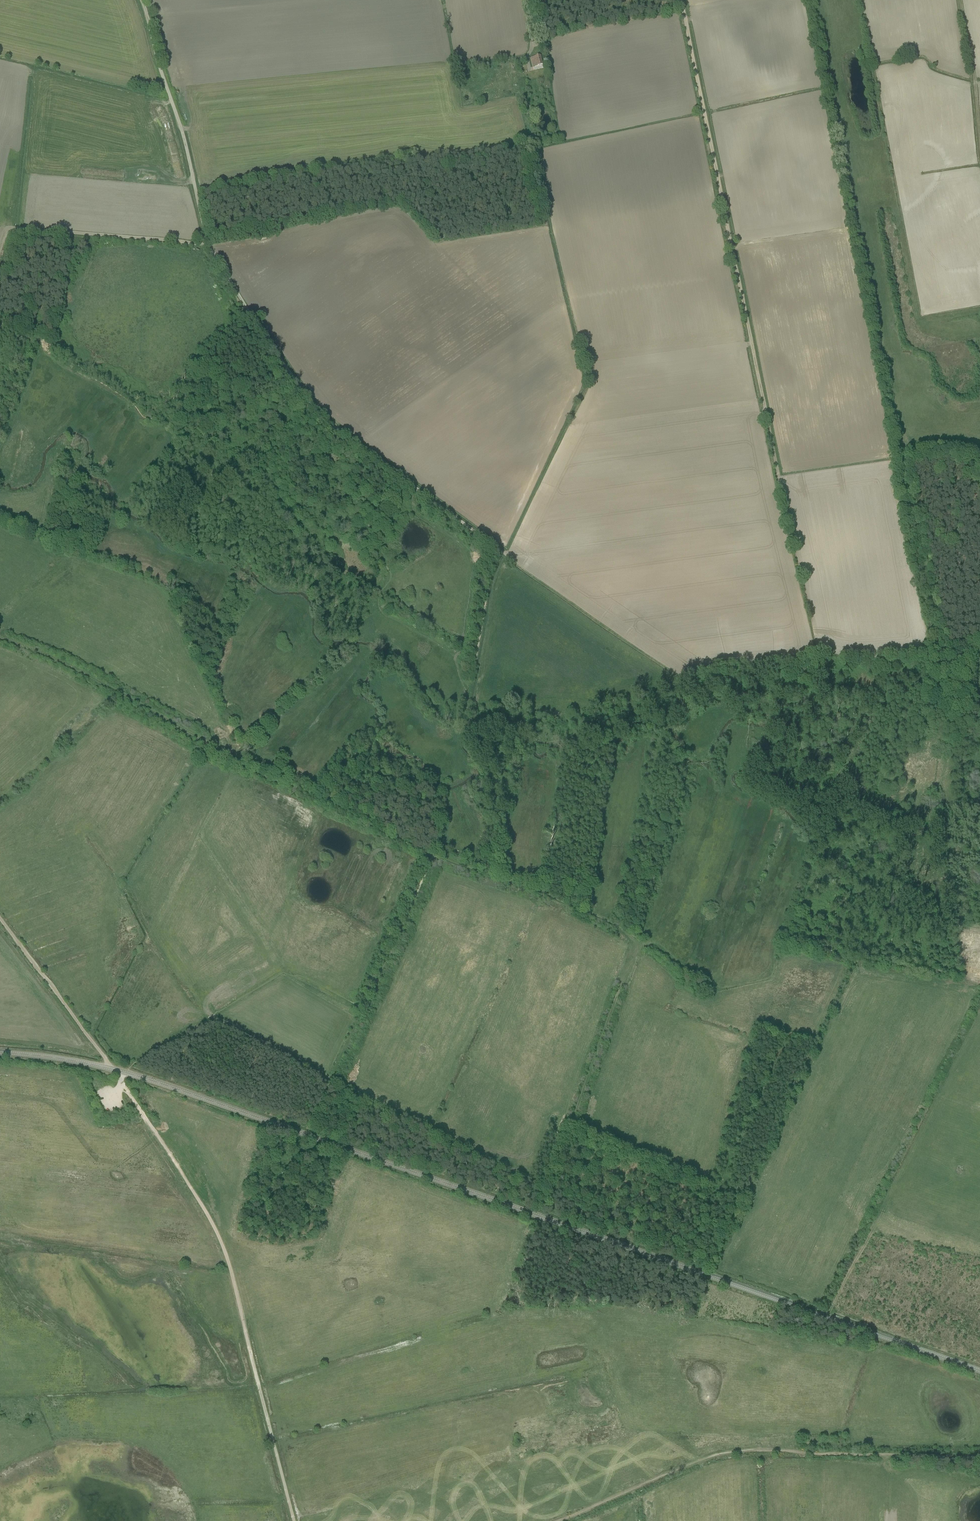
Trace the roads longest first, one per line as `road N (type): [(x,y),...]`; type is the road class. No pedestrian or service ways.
road 1 (unclassified): [(505,555),(334,429),(298,388),(206,238),(142,0)]
road 2 (track): [(293,1520),(217,1233),(122,1083),(0,921)]
road 3 (tertiary): [(663,1260),(124,1072)]
road 4 (track): [(780,480),(677,0)]
road 5 (track): [(0,638),(430,851)]
road 6 (track): [(559,1520),(732,1452),(979,1458)]
road 7 (tertiary): [(663,1260),(979,1371)]
road 8 (track): [(530,1213),(635,938)]
road 9 (track): [(0,253),(7,230),(15,229),(210,245)]
road 10 (track): [(430,851),(541,890),(635,938)]
road 11 (track): [(430,851),(362,1009)]
road 12 (track): [(960,0),(979,140)]
road 13 (track): [(362,1009),(305,1134)]
road 14 (tertiary): [(0,1052),(124,1072)]

